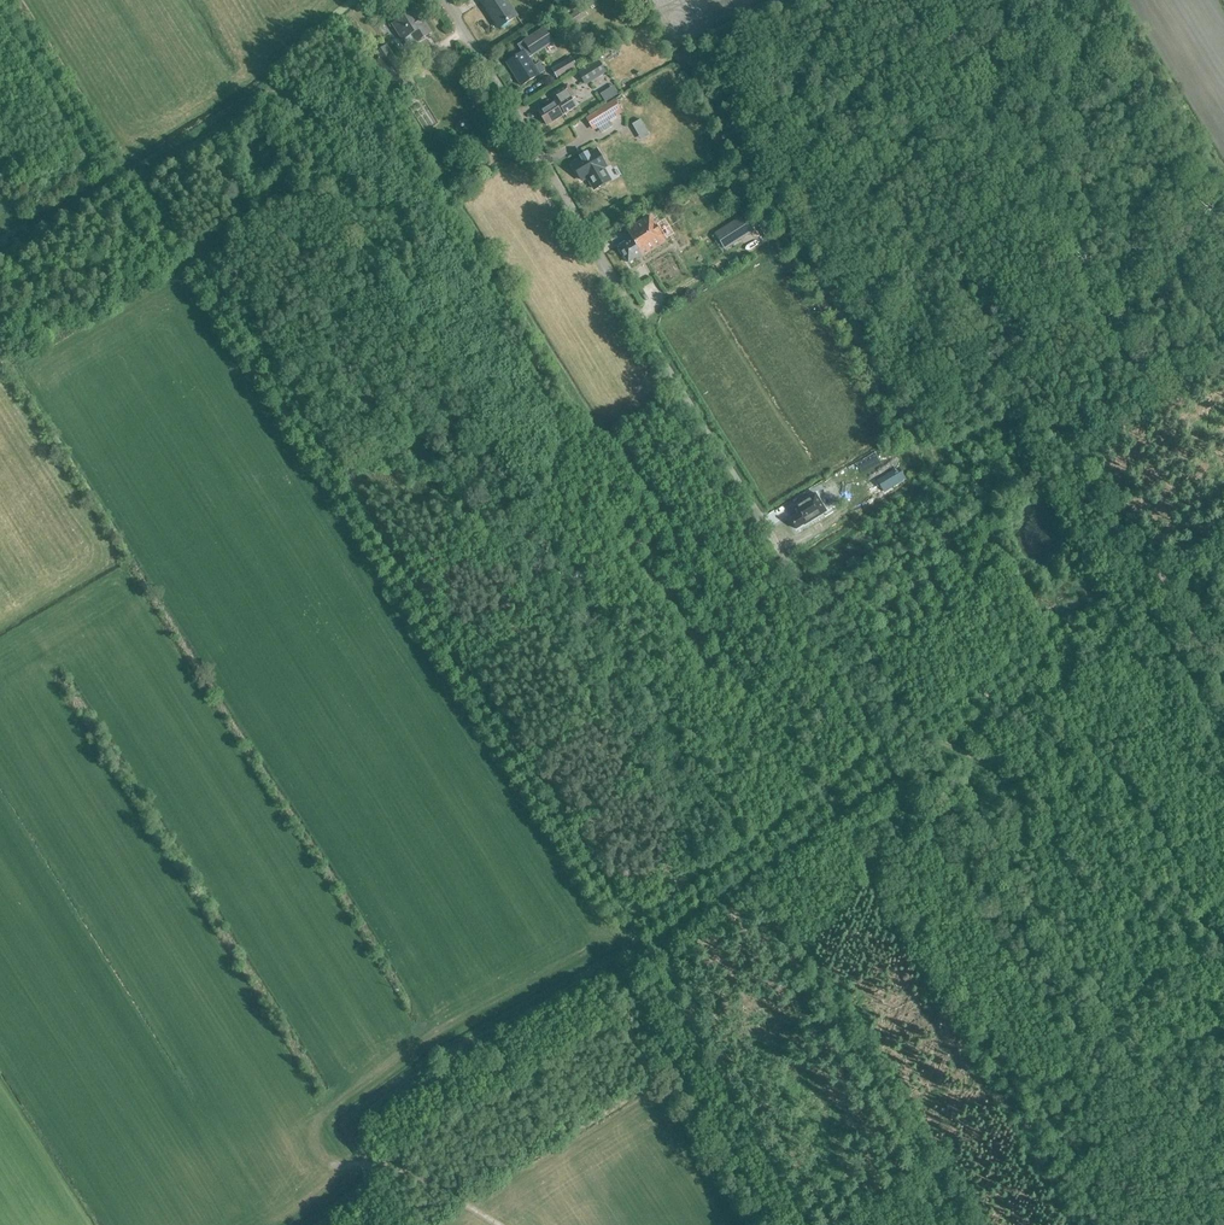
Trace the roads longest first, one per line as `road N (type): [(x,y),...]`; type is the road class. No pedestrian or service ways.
road 1 (unclassified): [(1205,1224),(446,0)]
road 2 (track): [(5,0),(170,255),(198,275),(630,942)]
road 3 (track): [(612,964),(630,942),(904,752)]
road 4 (track): [(0,253),(280,85),(269,70)]
road 5 (track): [(500,1224),(407,1172),(329,1165)]

